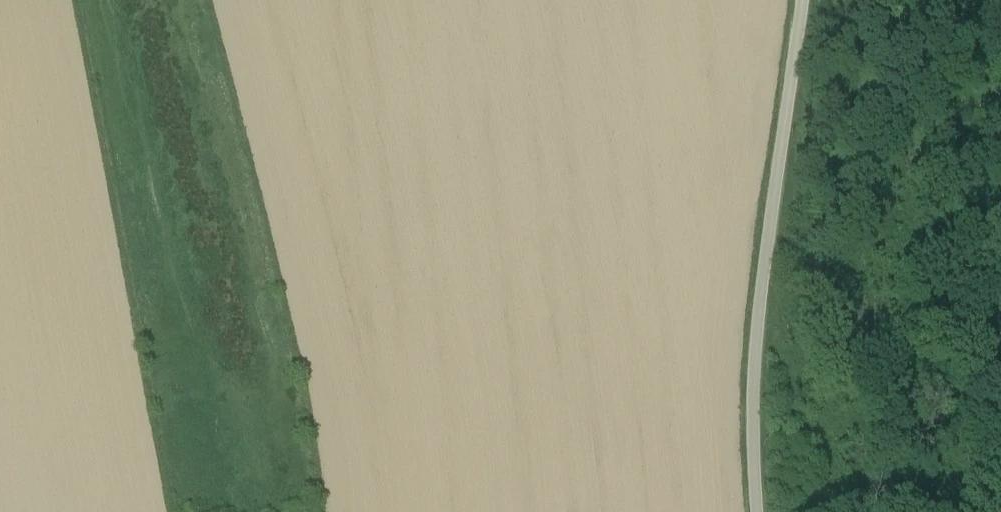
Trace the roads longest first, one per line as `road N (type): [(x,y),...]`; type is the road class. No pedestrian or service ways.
road 1 (unclassified): [(802,0),(757,325),(756,511)]

